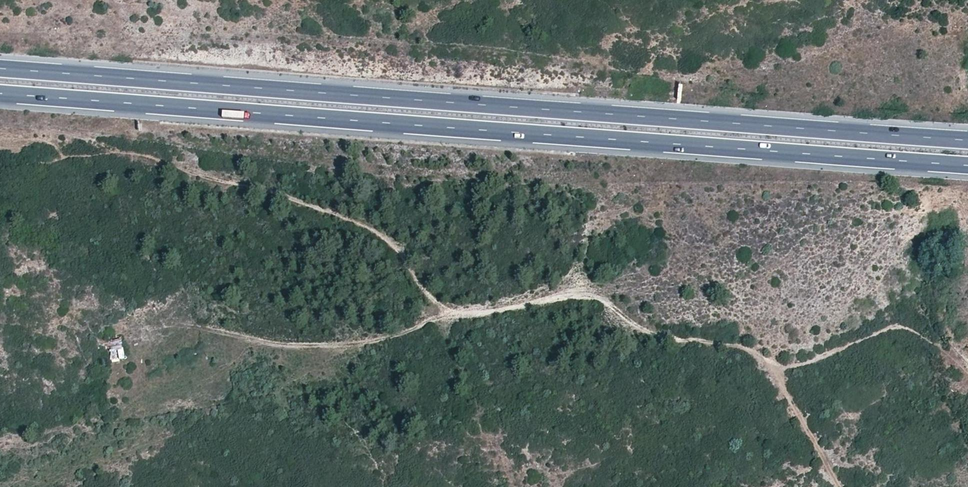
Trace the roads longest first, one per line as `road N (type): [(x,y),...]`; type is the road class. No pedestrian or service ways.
road 1 (motorway): [(967,141),(0,69)]
road 2 (motorway): [(0,95),(967,166)]
road 3 (track): [(967,364),(905,325),(774,366),(690,340),(596,287),(348,343),(284,347),(196,322)]

